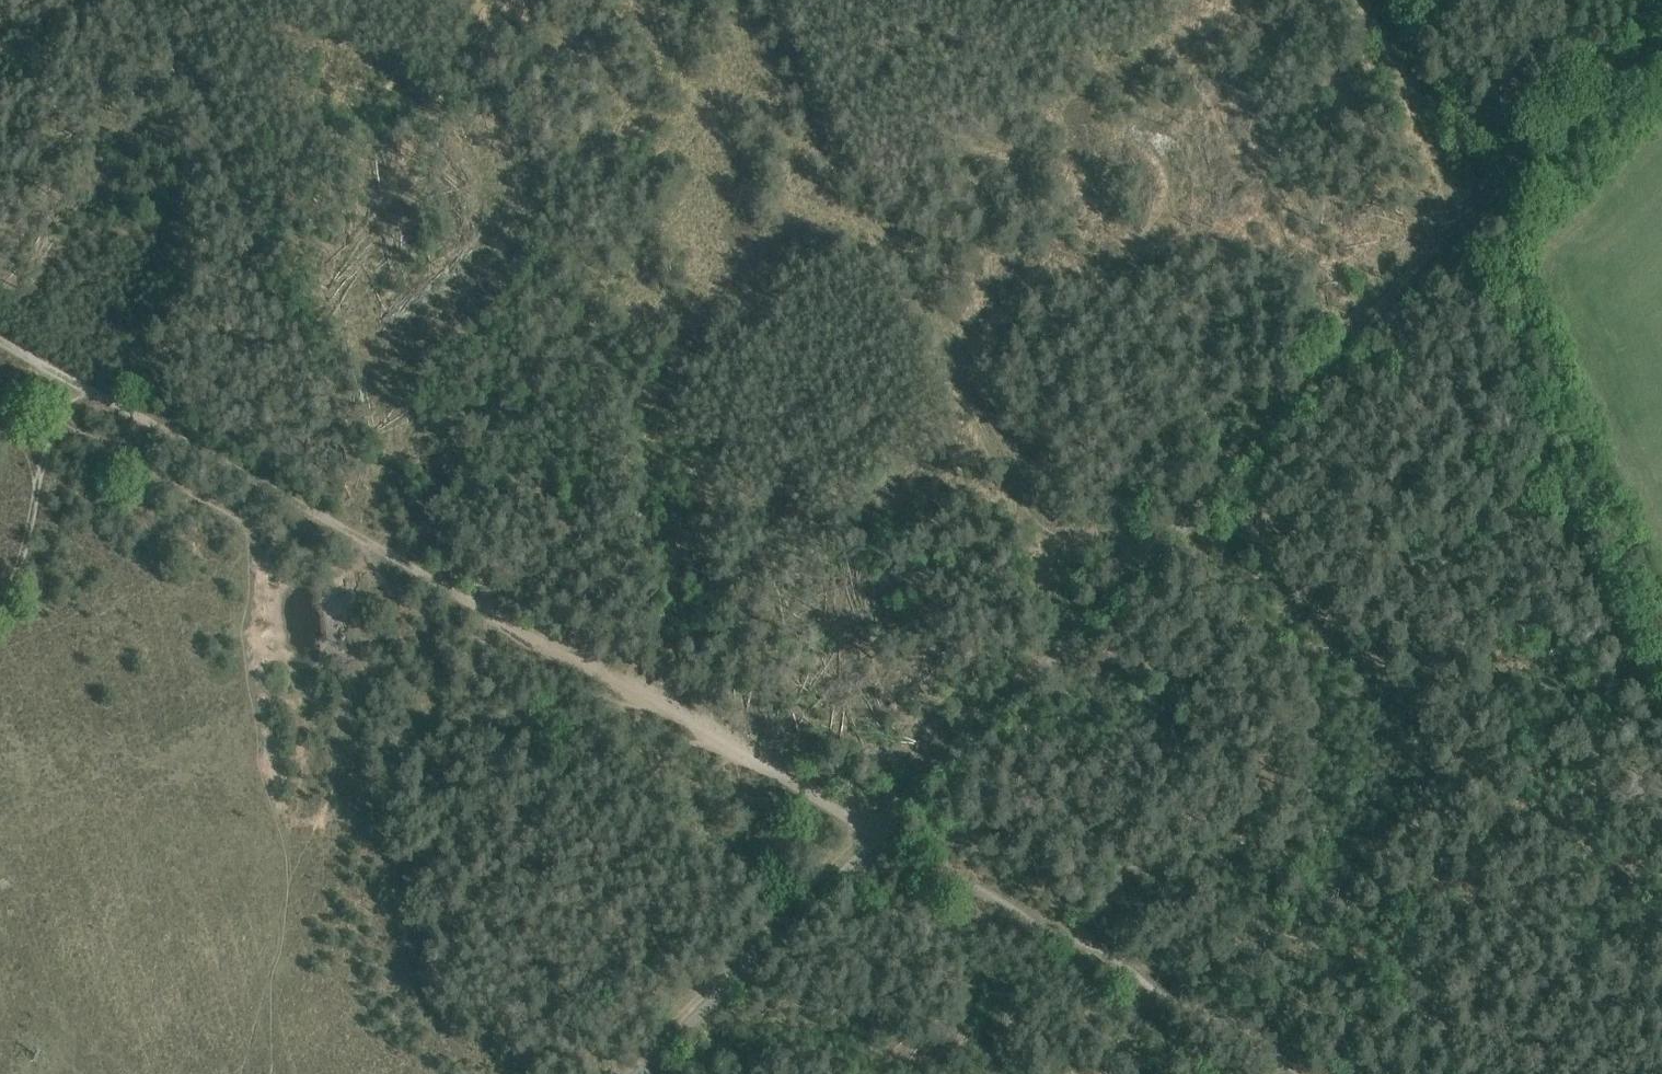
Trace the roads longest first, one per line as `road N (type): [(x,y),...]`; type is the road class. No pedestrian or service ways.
road 1 (track): [(70,384),(449,588),(876,835)]
road 2 (track): [(876,835),(1307,1073)]

